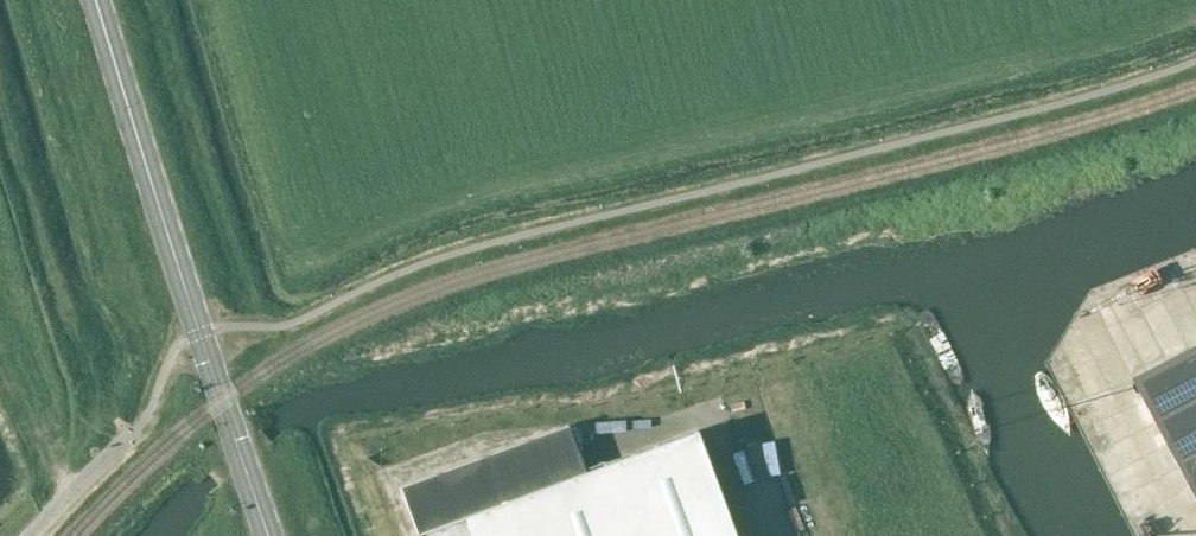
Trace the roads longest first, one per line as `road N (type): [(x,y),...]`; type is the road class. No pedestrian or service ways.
road 1 (primary): [(271,535),(199,334),(100,0)]
road 2 (unclassified): [(32,535),(124,442)]

